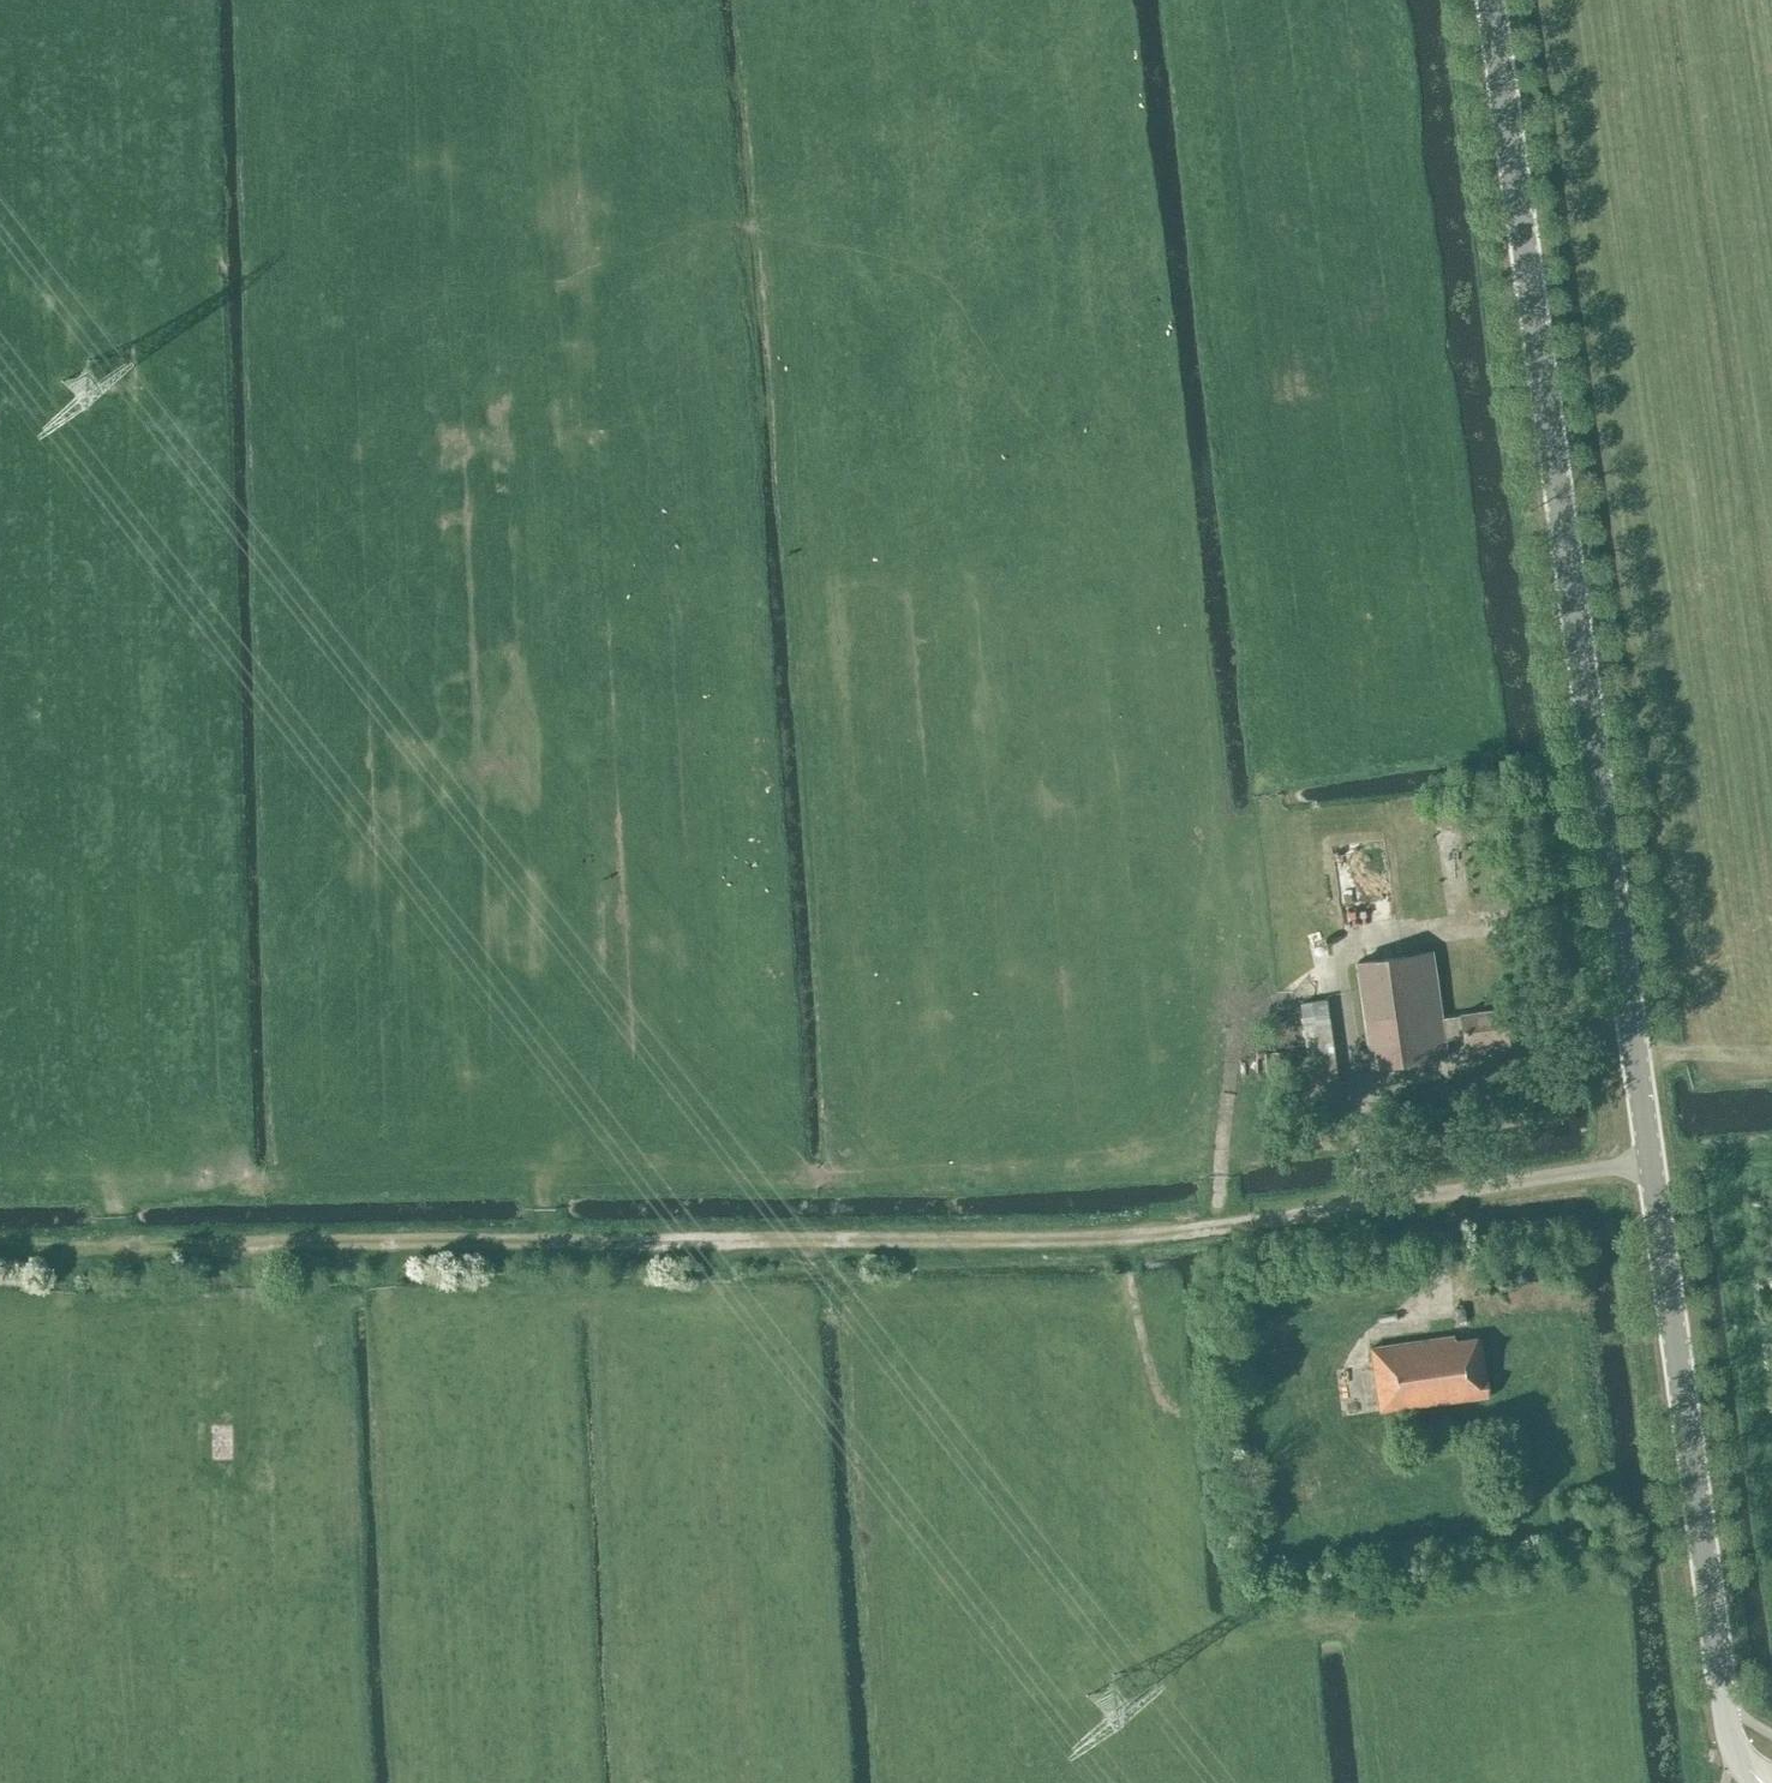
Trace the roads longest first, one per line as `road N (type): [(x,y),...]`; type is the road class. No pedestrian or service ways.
road 1 (tertiary): [(1724,1714),(1490,0)]

